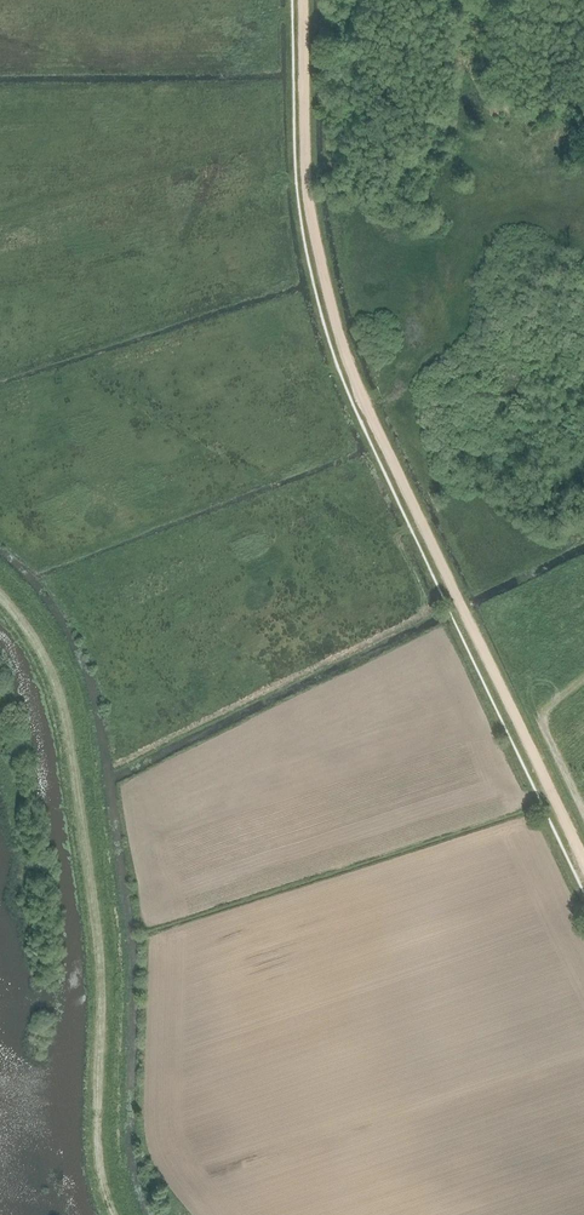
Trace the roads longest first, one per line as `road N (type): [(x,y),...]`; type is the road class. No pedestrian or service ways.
road 1 (track): [(302,0),(303,158),(335,323),(375,424),(583,864)]

